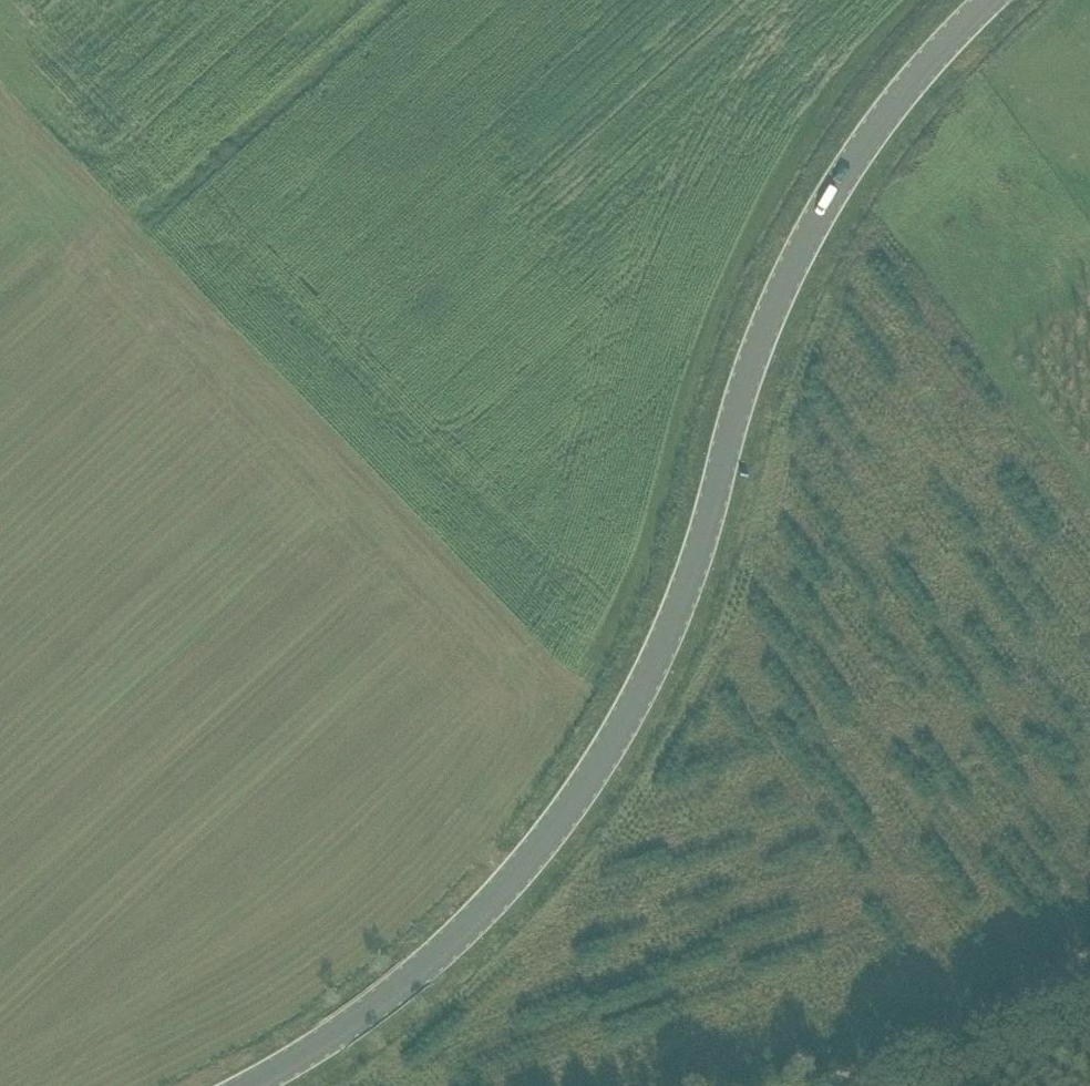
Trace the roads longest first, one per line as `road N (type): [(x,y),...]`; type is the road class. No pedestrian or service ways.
road 1 (secondary): [(242,1085),(354,1021),(477,918),(570,809),(644,685),(686,596),(747,375),(802,244),(866,136),(986,0)]
road 2 (track): [(836,1077),(941,1040),(1089,964)]

